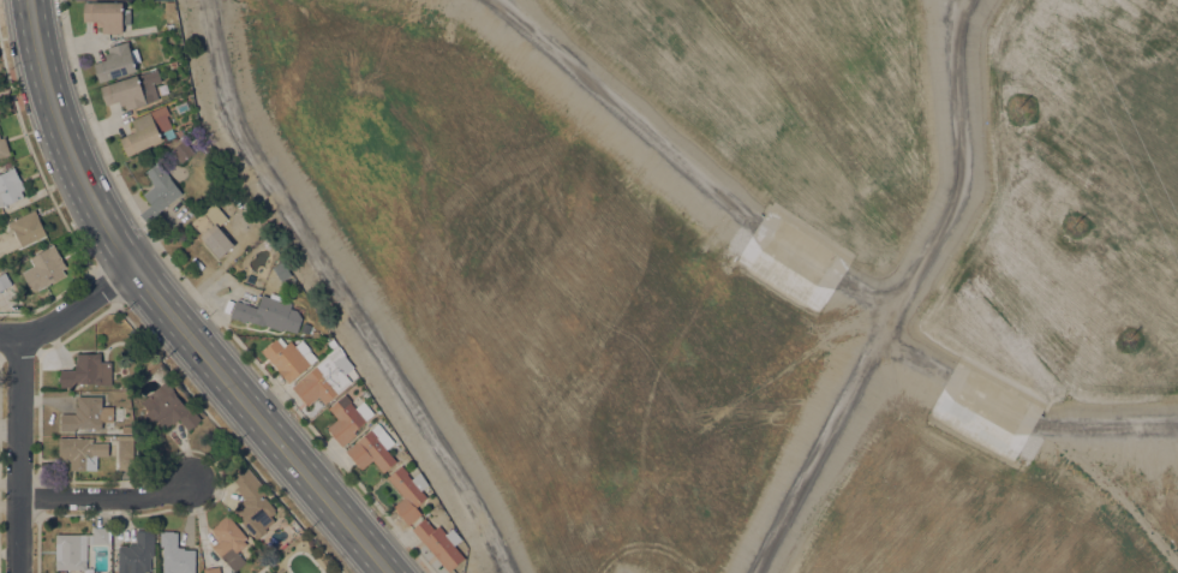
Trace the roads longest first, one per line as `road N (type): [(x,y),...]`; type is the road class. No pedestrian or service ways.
road 1 (primary): [(388,572),(132,269),(64,133),(30,0)]
road 2 (track): [(508,572),(468,489),(249,147),(206,0)]
road 3 (track): [(969,0),(955,61),(963,151),(957,196),(755,572)]
road 4 (residential): [(18,572),(19,334)]
road 5 (residential): [(19,499),(162,497),(190,482)]
road 6 (tertiary): [(132,269),(60,316),(0,334)]

